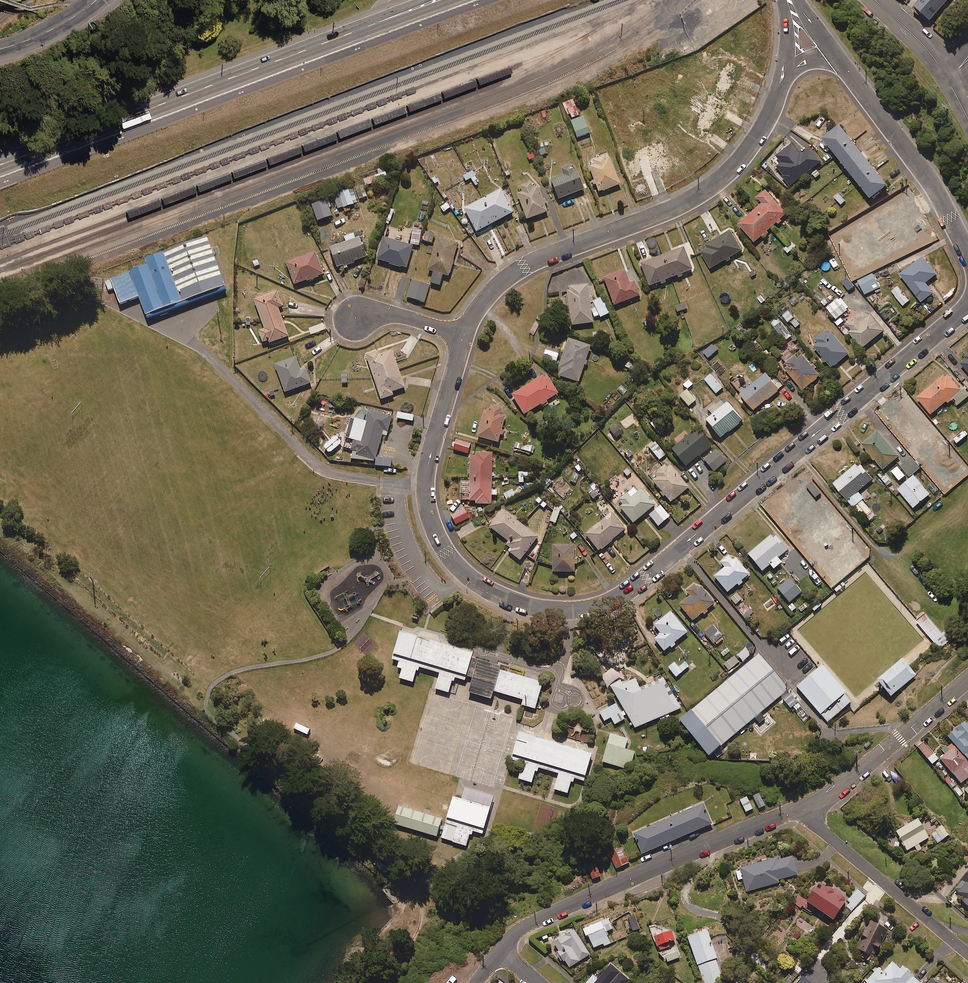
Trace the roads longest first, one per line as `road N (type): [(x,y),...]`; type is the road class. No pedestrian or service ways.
road 1 (residential): [(967,305),(619,596),(570,610),(532,607),(484,587),(462,572),(438,536),(427,467),(465,334)]
road 2 (trunk): [(438,0),(0,164)]
road 3 (residential): [(465,334),(488,295),(524,265),(676,207),(729,171),(767,123),(784,73)]
road 4 (residential): [(804,807),(529,923),(500,953)]
road 5 (residential): [(842,65),(935,187),(967,251)]
road 6 (residential): [(804,807),(967,954)]
road 7 (residential): [(967,679),(804,807)]

